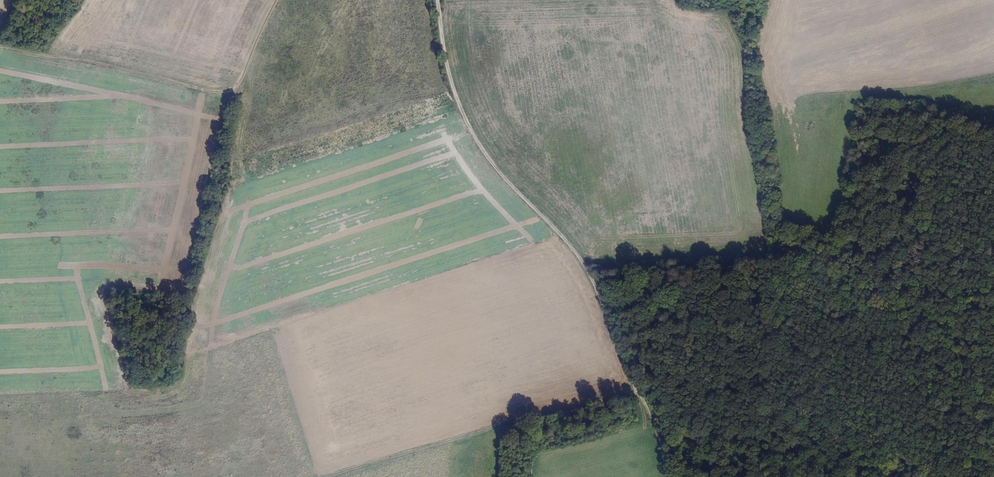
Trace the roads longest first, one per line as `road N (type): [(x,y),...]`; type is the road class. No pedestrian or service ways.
road 1 (track): [(439,0),(461,109),(486,153),(590,267),(669,476)]
road 2 (track): [(0,48),(228,94),(243,79),(278,0)]
road 3 (track): [(639,383),(336,476)]

